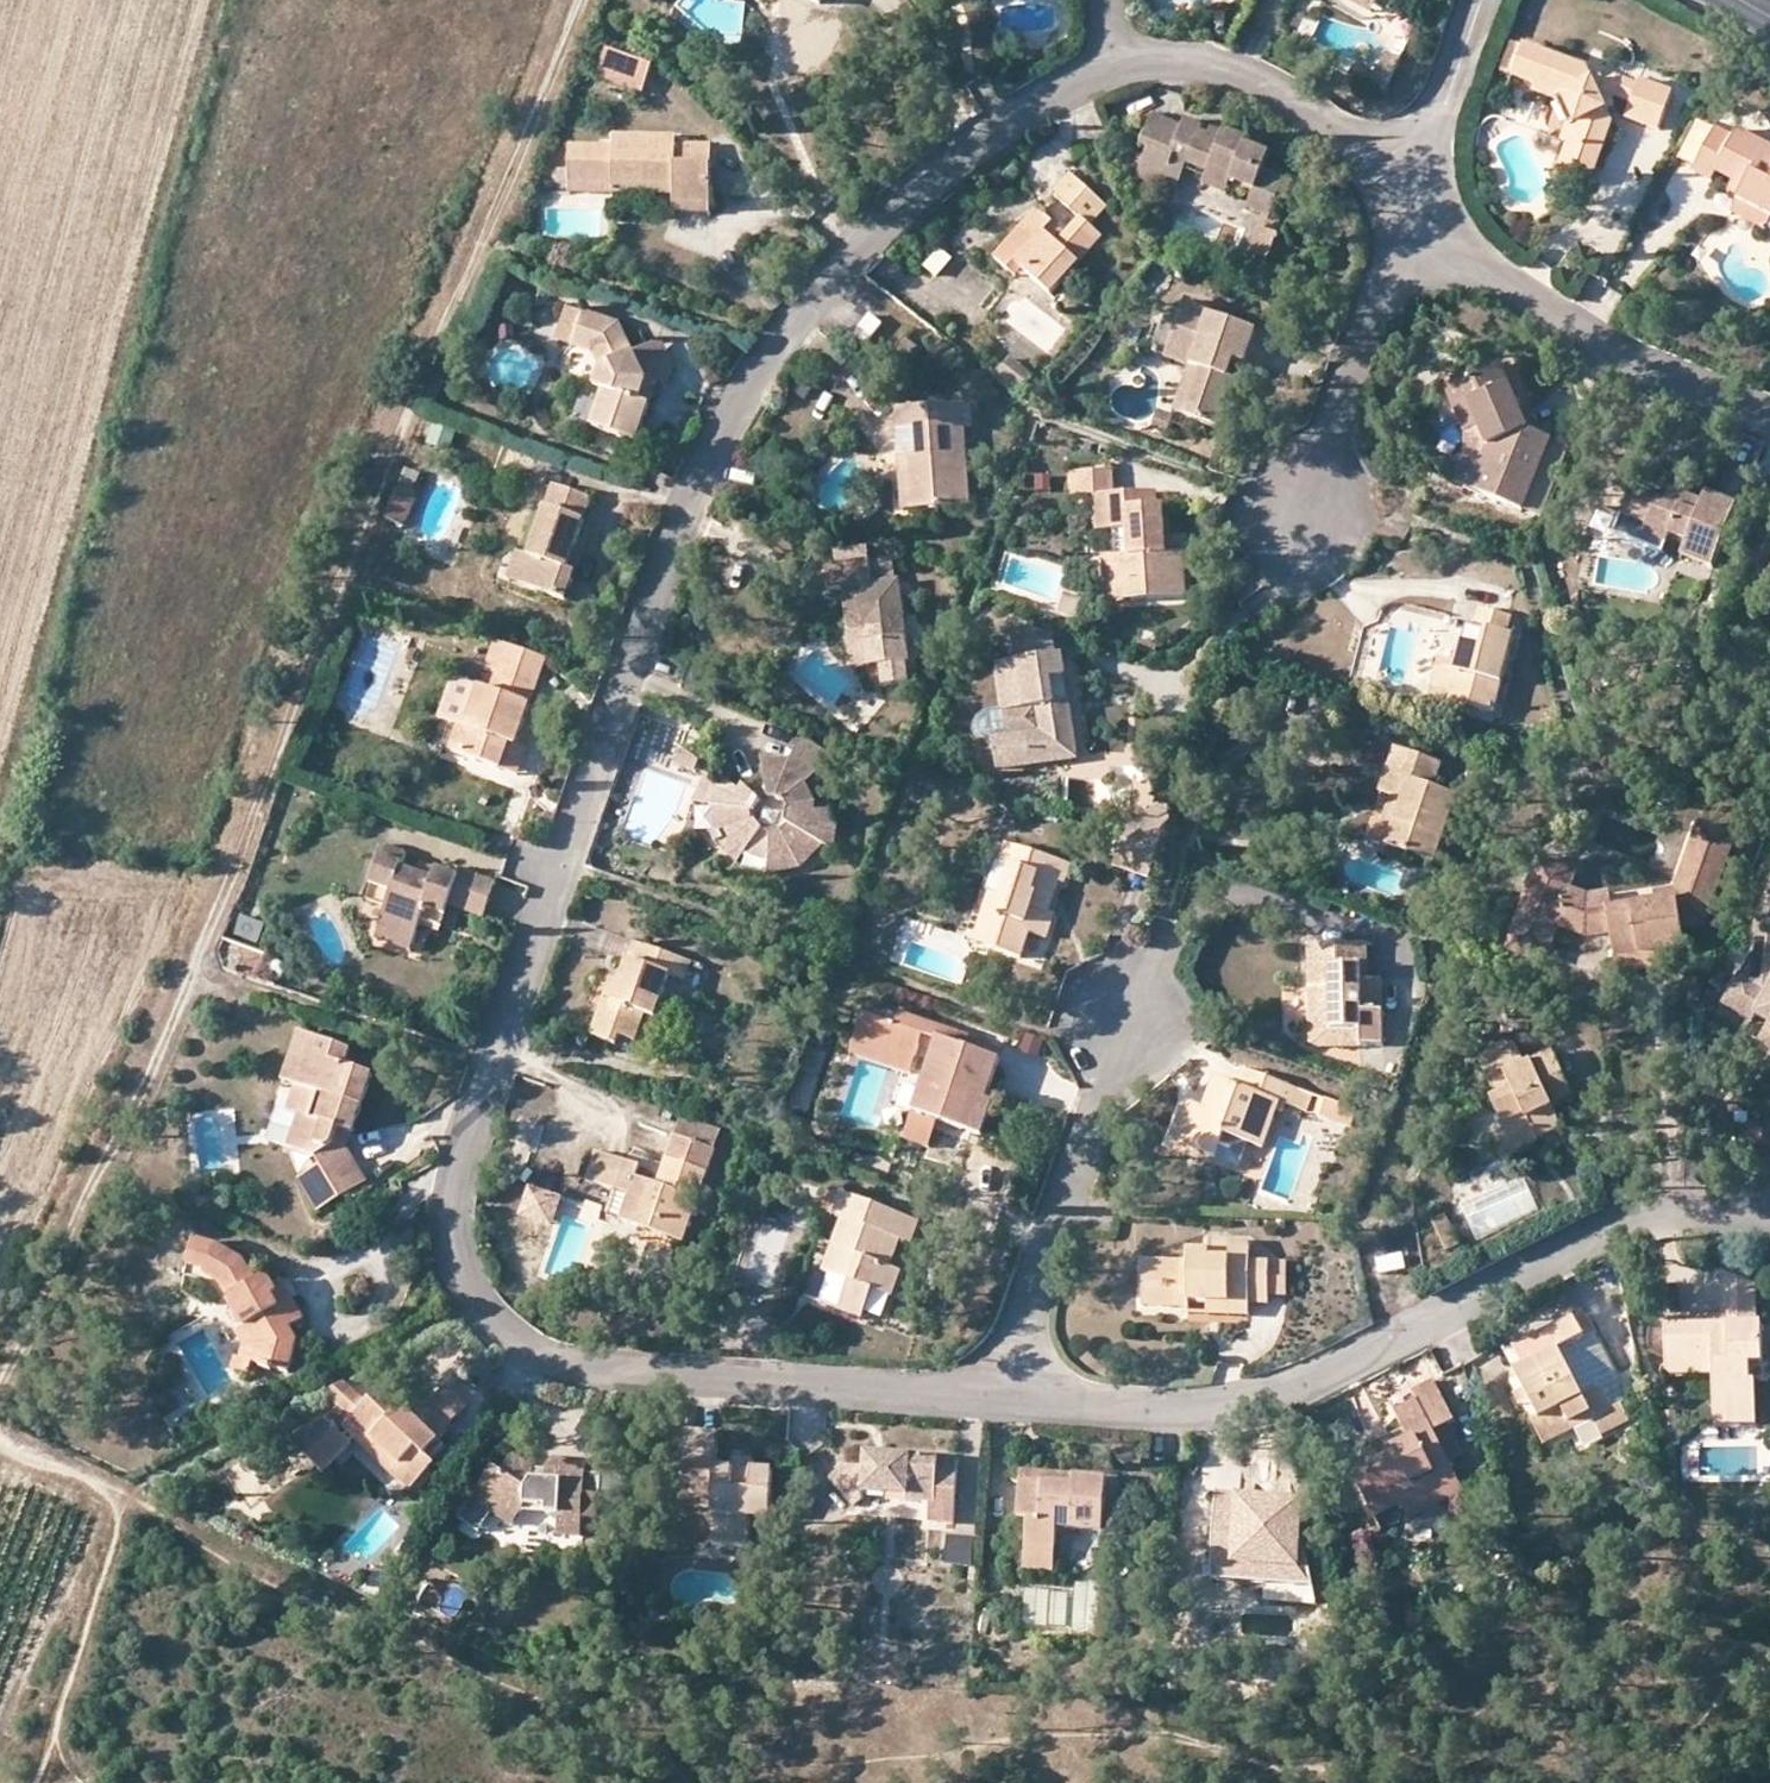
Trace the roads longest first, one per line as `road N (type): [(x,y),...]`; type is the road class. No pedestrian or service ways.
road 1 (residential): [(1115,66),(1050,96),(911,196),(803,306),(750,387),(694,491),(656,588),(476,1124),(455,1226),(465,1280),(489,1326),(542,1364),(1008,1399)]
road 2 (track): [(0,1386),(246,852),(438,339),(580,0)]
road 3 (track): [(0,792),(27,700),(26,662),(210,0)]
road 4 (residential): [(1008,1399),(1183,1412),(1298,1393),(1629,1223),(1693,1209),(1769,1206)]
road 5 (residential): [(1769,416),(1630,354),(1461,251),(1435,221),(1417,174)]
road 6 (residential): [(1008,1399),(1020,1335),(1131,1000)]
road 7 (residential): [(1417,174),(1307,527)]
road 8 (residential): [(1417,174),(1205,69),(1115,66)]
road 9 (residential): [(1417,174),(1482,0)]
road 10 (track): [(983,140),(879,0)]

